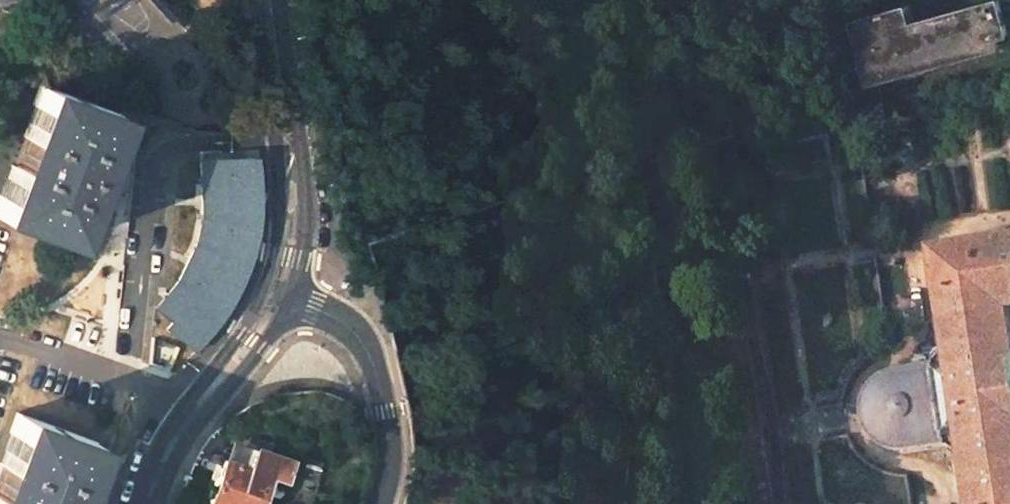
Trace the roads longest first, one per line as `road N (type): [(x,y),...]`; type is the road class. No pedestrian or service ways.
road 1 (tertiary): [(265,291),(153,455),(143,503)]
road 2 (tertiary): [(150,503),(291,304)]
road 3 (unclassified): [(291,304),(340,330),(363,358),(385,457),(374,503)]
road 4 (tertiary): [(291,304),(305,188),(294,107),(279,77)]
road 5 (tertiary): [(279,77),(280,203),(265,291)]

